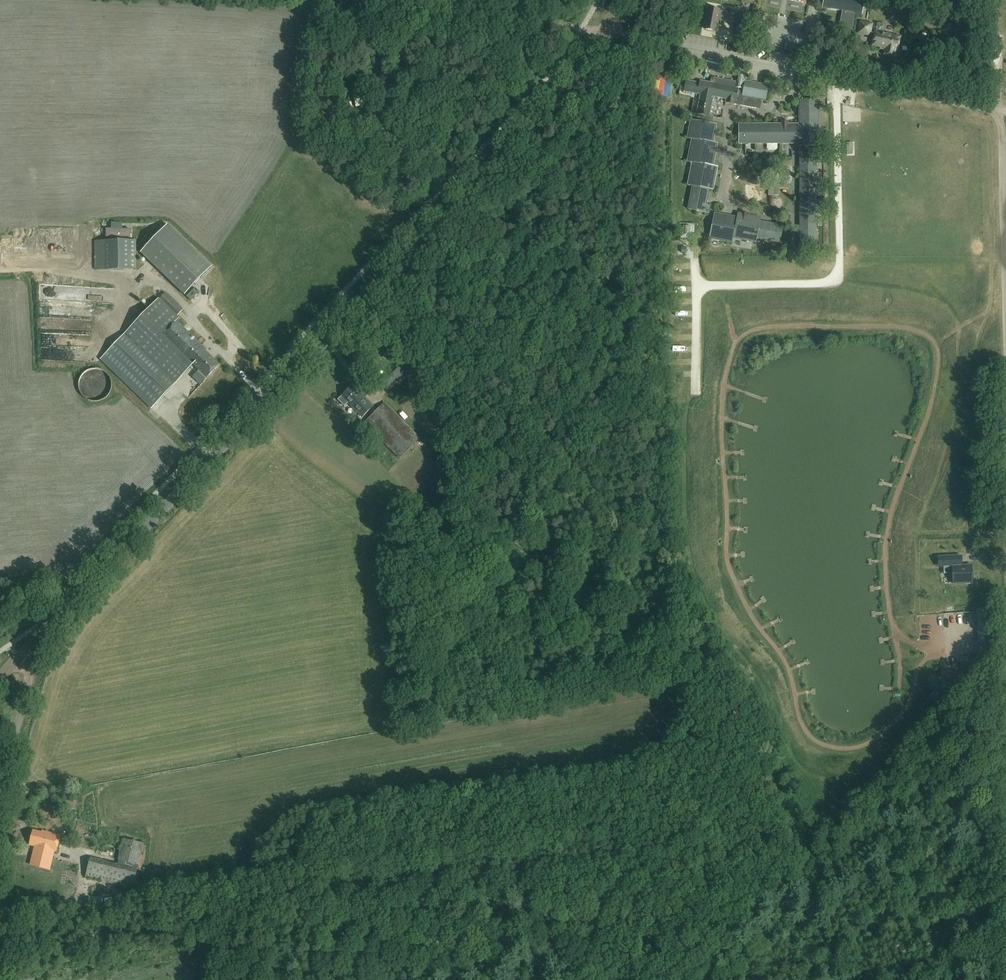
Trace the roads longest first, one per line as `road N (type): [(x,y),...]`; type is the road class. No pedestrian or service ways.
road 1 (tertiary): [(19,657),(514,144),(603,31)]
road 2 (unclassified): [(1004,111),(603,31)]
road 3 (track): [(1005,369),(991,0)]
road 4 (unclassified): [(603,31),(425,0)]
road 5 (unclassified): [(0,795),(27,688),(19,657)]

